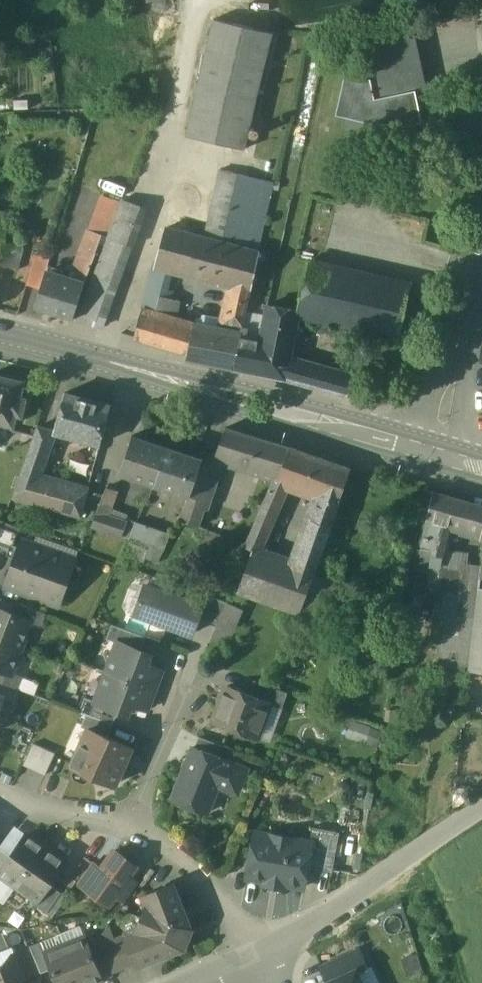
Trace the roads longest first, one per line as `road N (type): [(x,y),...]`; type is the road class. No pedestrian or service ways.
road 1 (secondary): [(428,456),(0,334)]
road 2 (residential): [(481,810),(257,956)]
road 3 (residential): [(257,956),(222,902),(170,848),(130,827)]
road 4 (residential): [(428,456),(481,290)]
road 5 (residential): [(130,827),(182,697)]
road 6 (residential): [(130,827),(0,797)]

